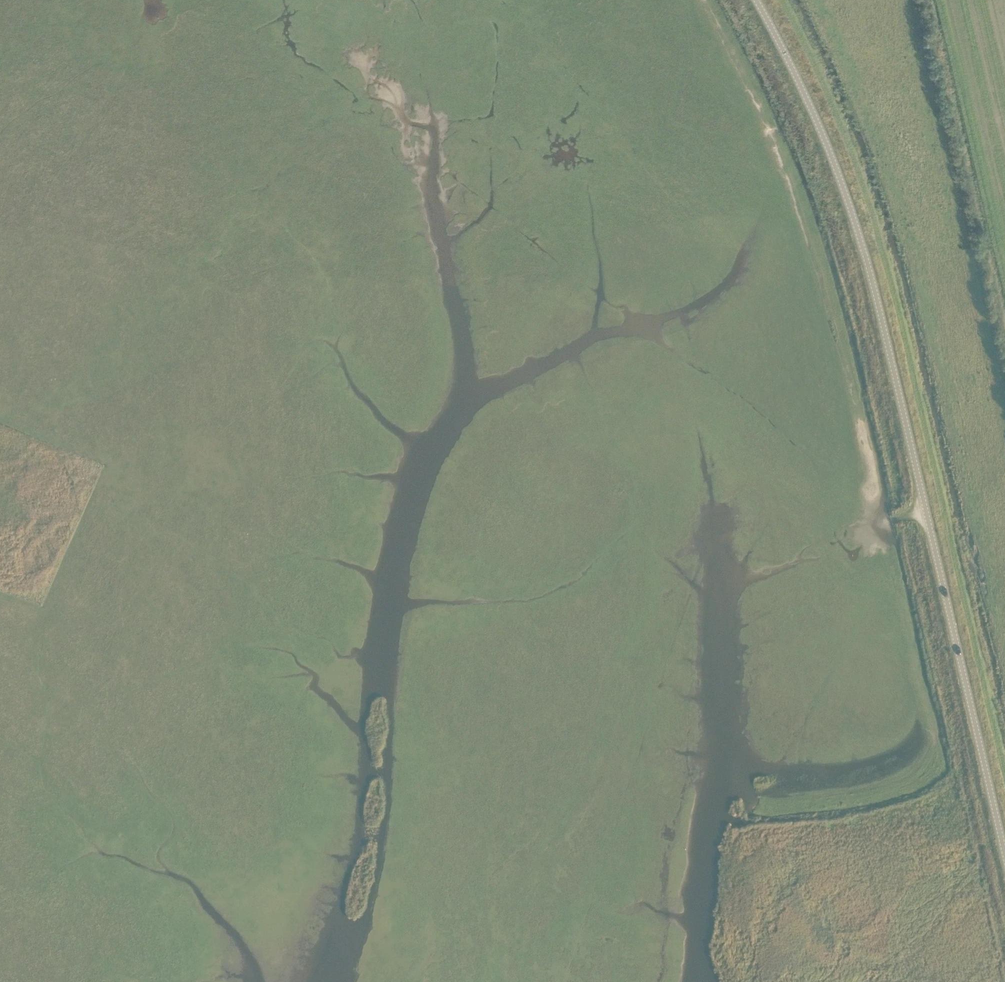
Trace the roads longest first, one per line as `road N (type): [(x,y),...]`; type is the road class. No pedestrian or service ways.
road 1 (unclassified): [(1004,857),(842,196),(756,0)]

